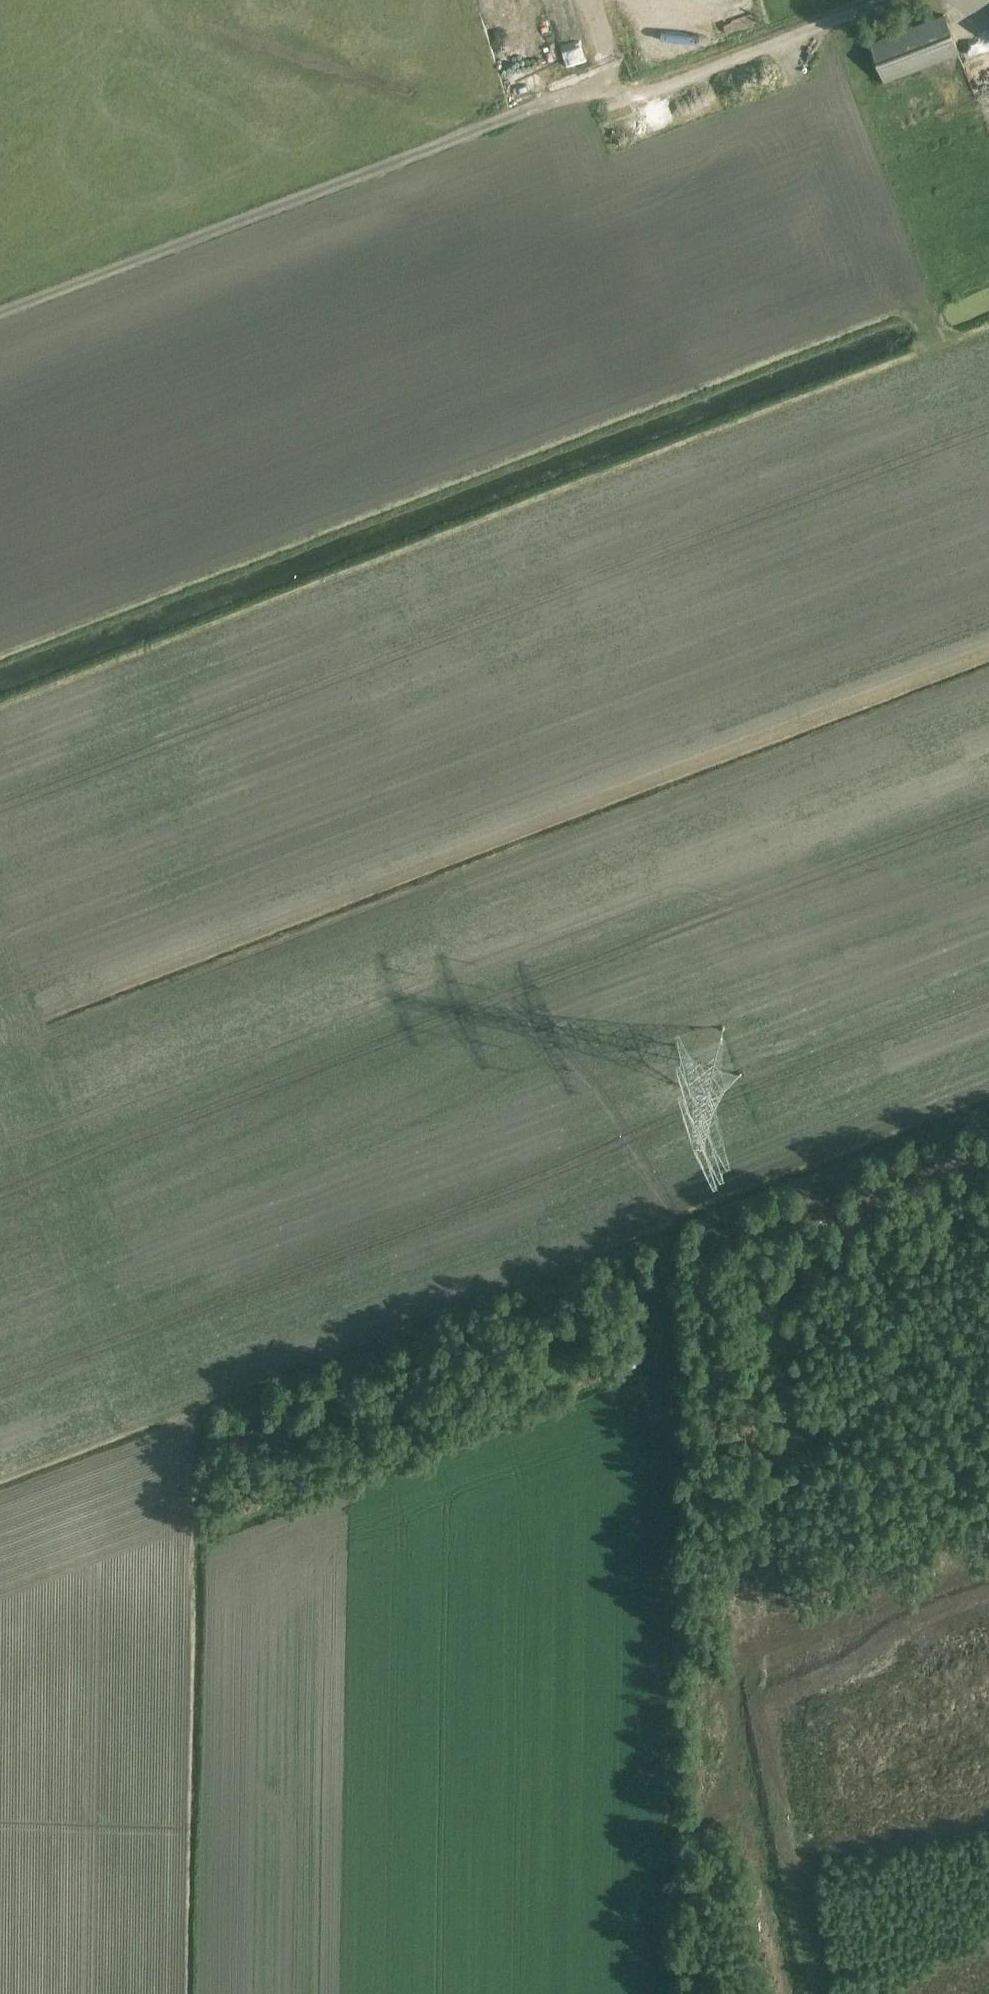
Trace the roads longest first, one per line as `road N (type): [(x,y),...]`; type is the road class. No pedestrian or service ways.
road 1 (track): [(0,329),(881,0)]

